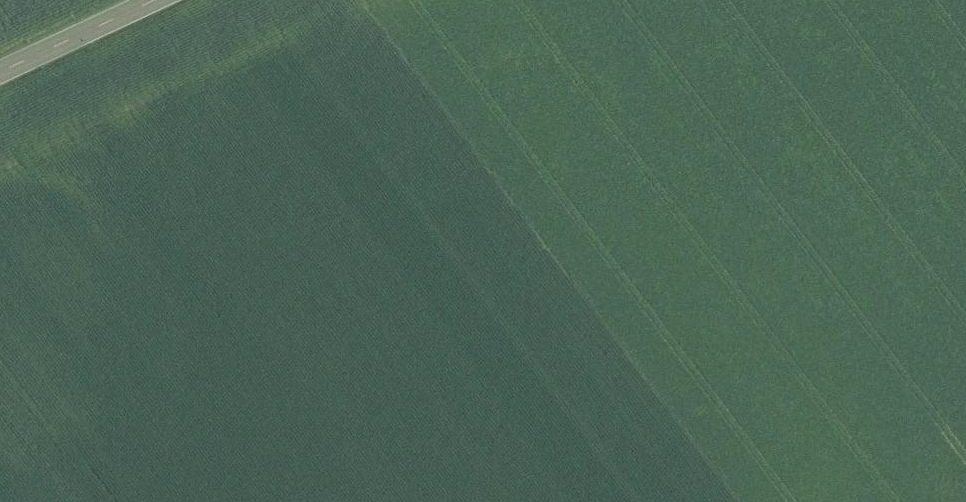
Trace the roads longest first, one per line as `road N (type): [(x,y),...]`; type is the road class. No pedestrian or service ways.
road 1 (secondary): [(184,0),(0,78)]

